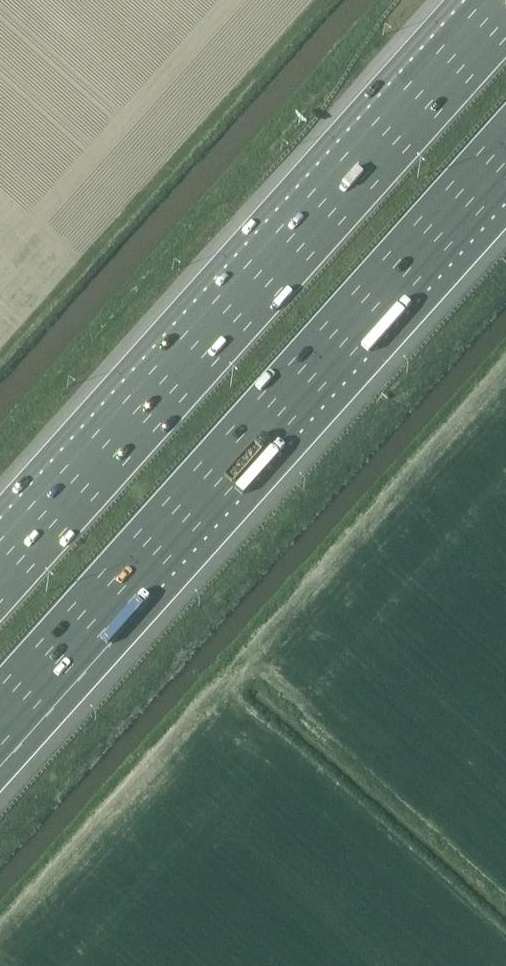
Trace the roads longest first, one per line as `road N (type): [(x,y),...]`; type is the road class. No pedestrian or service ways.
road 1 (motorway): [(505,8),(0,572)]
road 2 (motorway): [(0,715),(505,151)]

